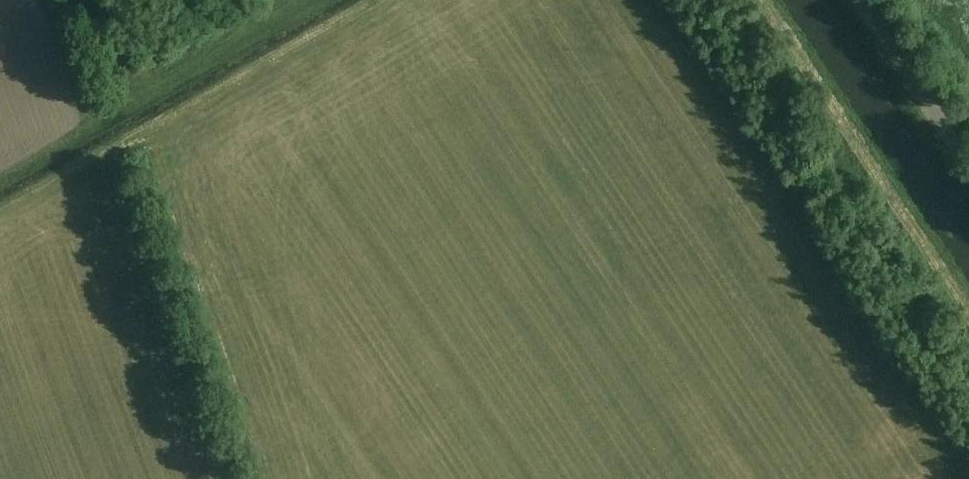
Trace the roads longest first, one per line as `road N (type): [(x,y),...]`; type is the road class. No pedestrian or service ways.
road 1 (unclassified): [(968,165),(861,0)]

